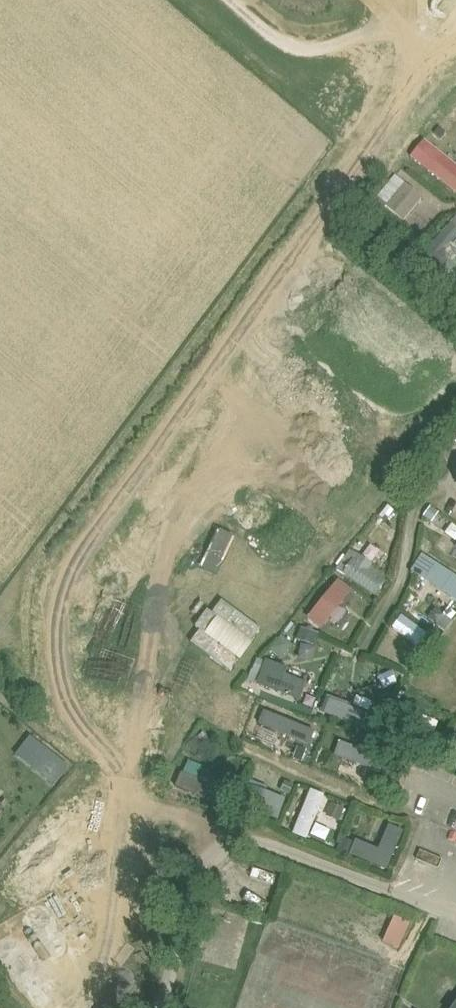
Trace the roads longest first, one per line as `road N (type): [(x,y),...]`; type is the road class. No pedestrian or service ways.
road 1 (track): [(229,839),(171,808),(99,750),(55,674),(54,598),(159,434),(421,68),(455,48)]

